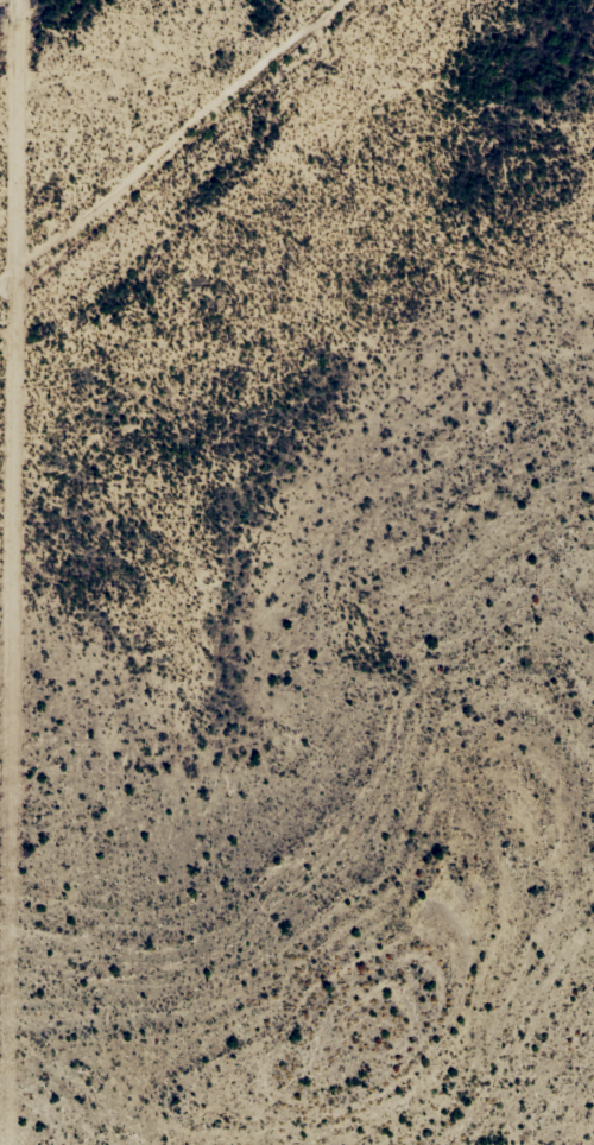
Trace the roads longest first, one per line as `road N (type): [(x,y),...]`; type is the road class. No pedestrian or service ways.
road 1 (track): [(317,0),(0,259)]

